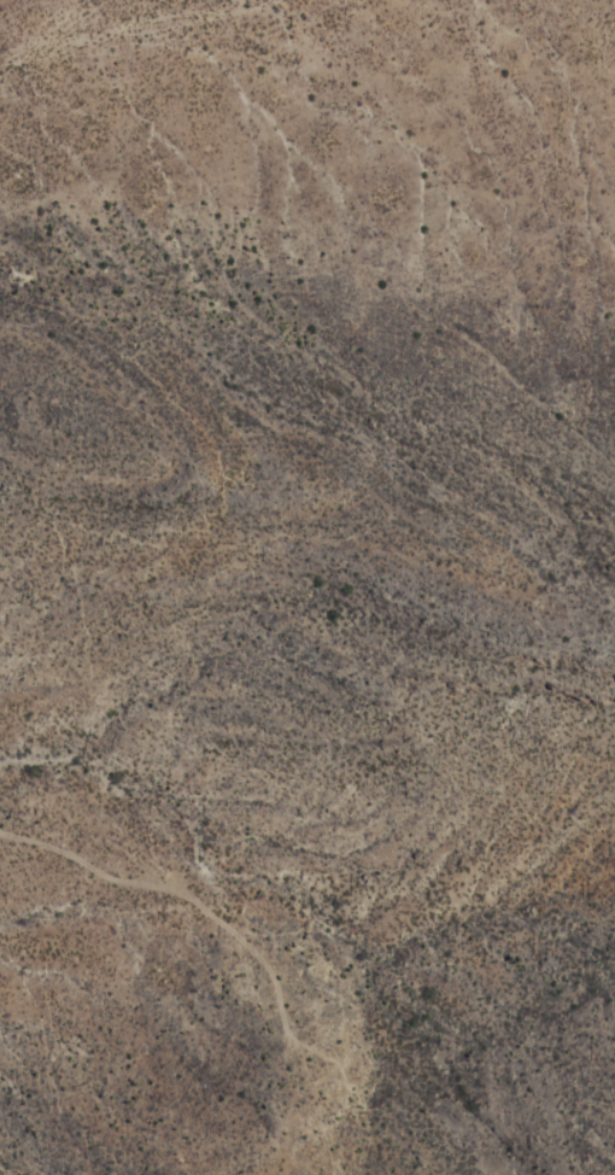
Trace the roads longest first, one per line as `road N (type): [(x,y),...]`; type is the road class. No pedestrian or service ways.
road 1 (track): [(0,829),(112,873),(177,888),(250,937),(277,978),(285,1015)]

